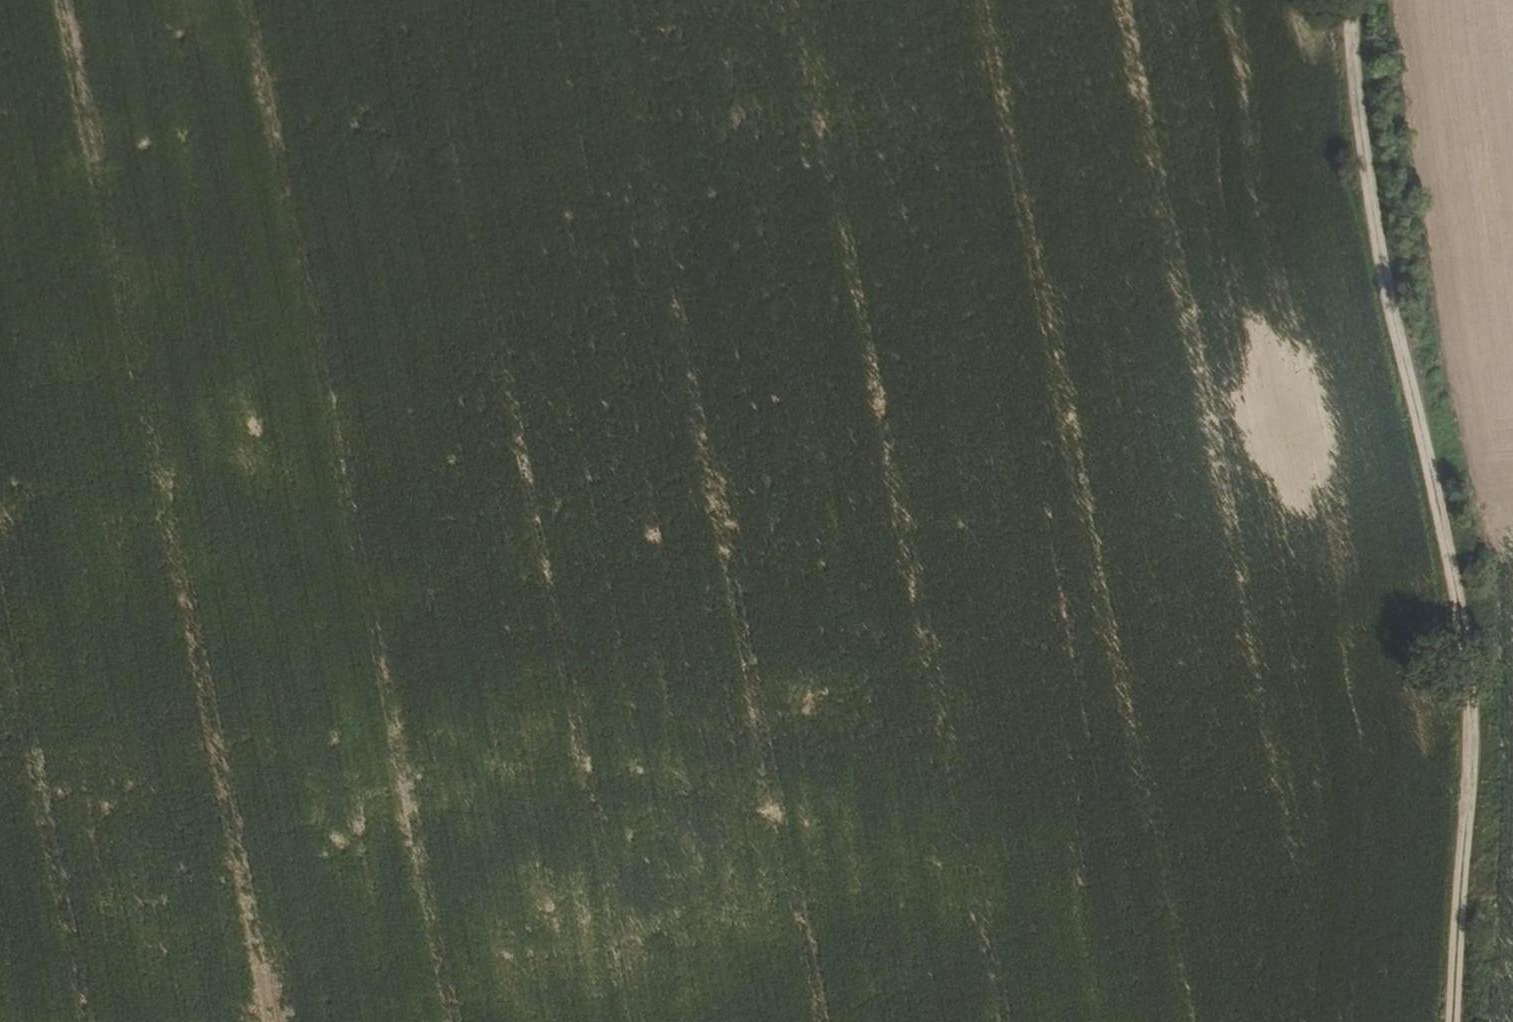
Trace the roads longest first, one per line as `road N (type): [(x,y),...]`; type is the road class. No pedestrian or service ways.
road 1 (track): [(1441,1021),(1461,734),(1451,606),(1373,286),(1338,0)]

